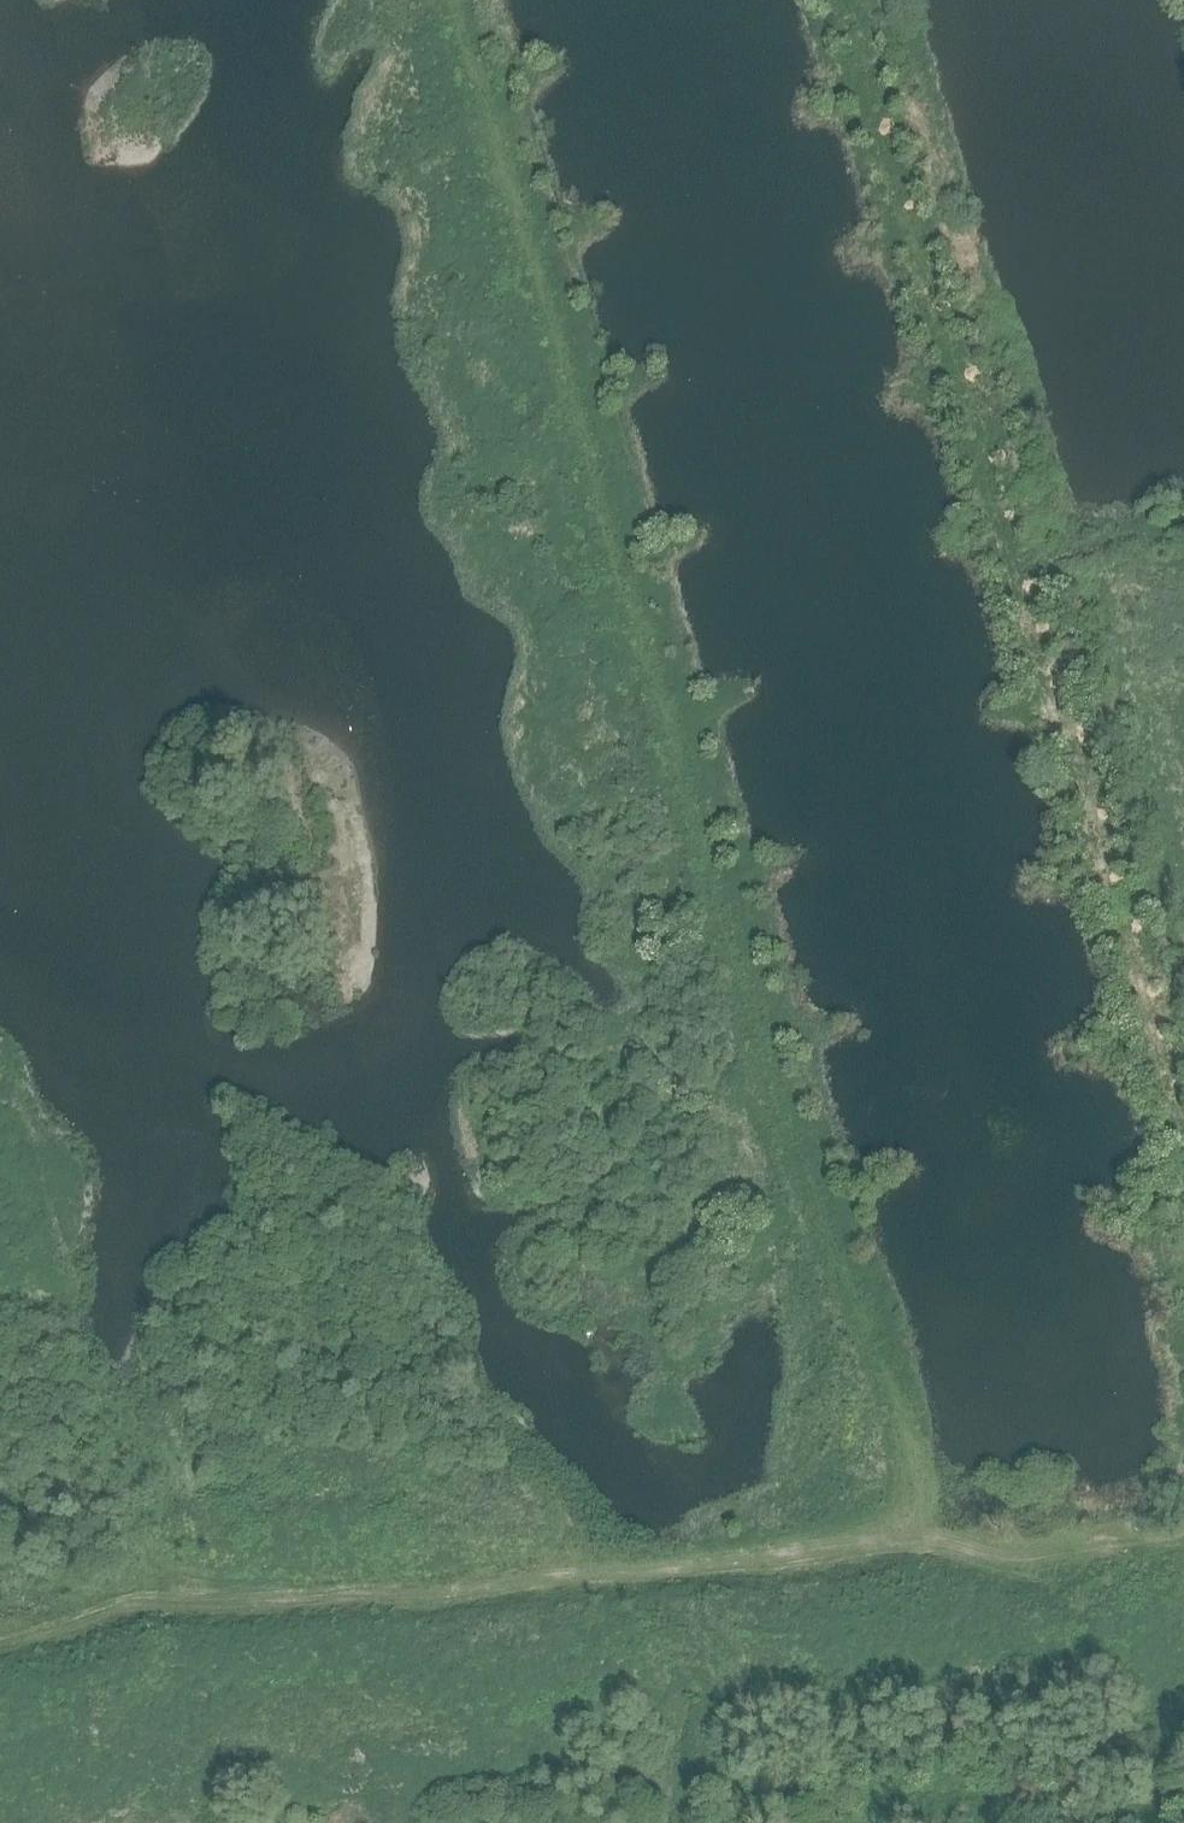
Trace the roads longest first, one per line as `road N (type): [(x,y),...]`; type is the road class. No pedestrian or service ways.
road 1 (track): [(0,1639),(1141,1536),(1183,1520)]

